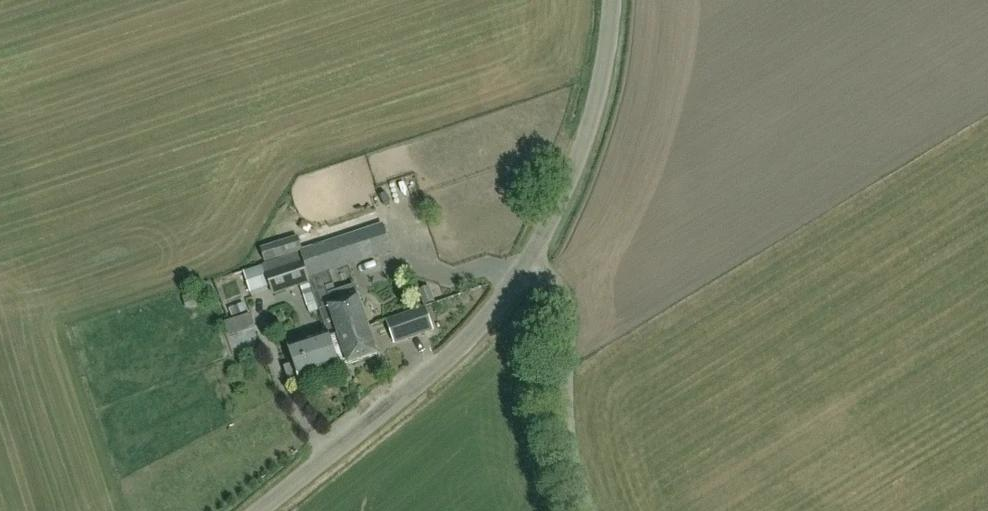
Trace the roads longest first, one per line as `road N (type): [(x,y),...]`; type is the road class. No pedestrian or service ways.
road 1 (unclassified): [(262,510),(442,367),(491,320),(529,266)]
road 2 (unclassified): [(529,266),(577,174),(598,104),(612,0)]
road 3 (unclassified): [(590,510),(569,431),(567,302),(529,266)]

